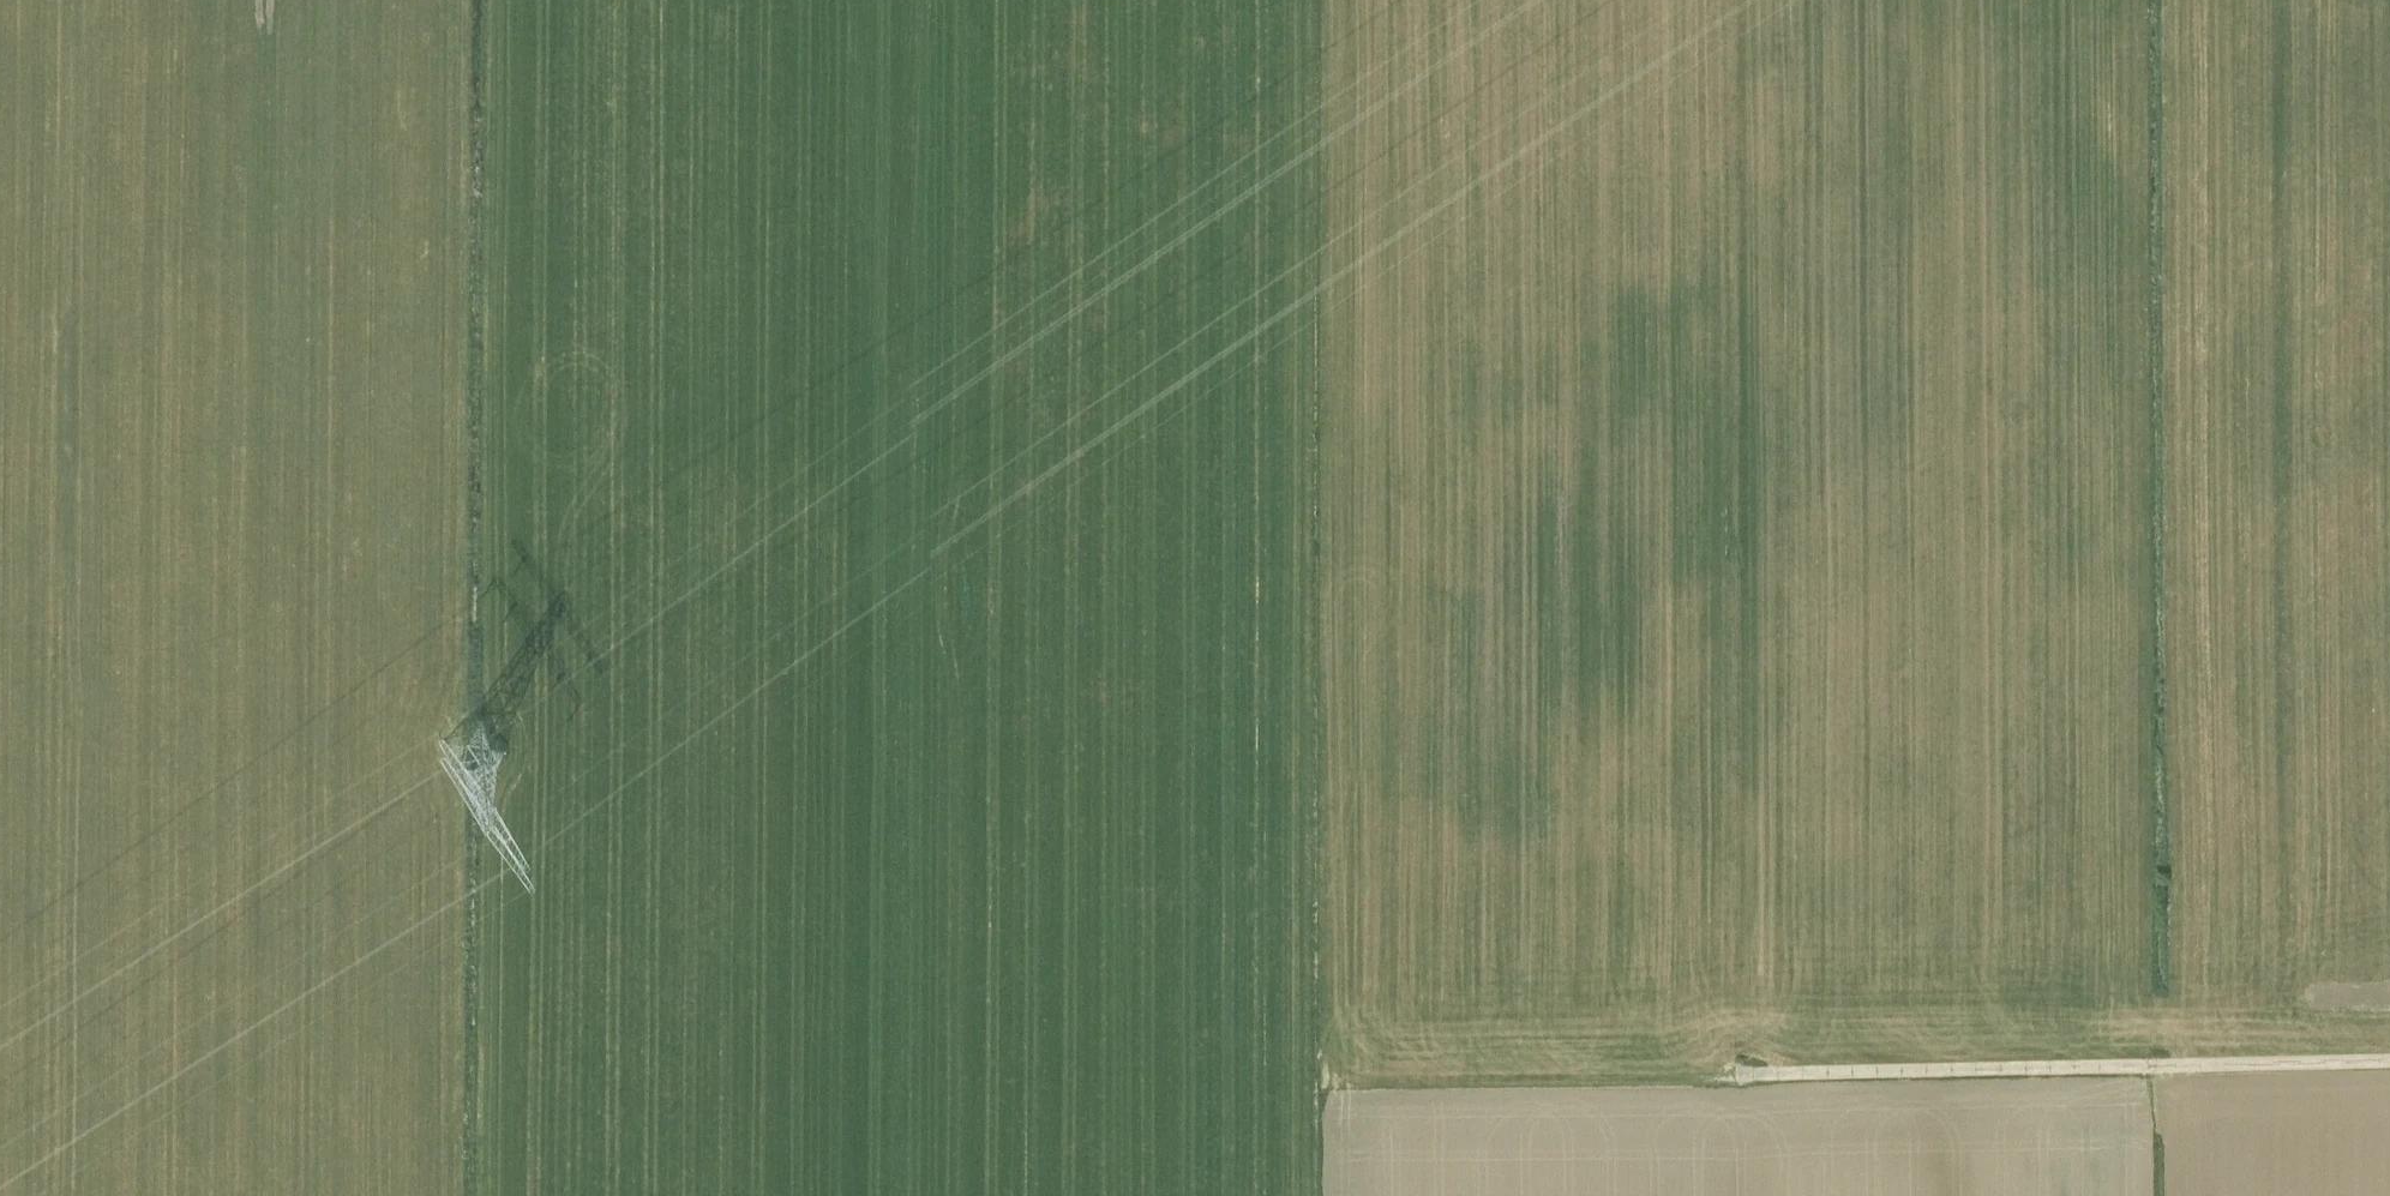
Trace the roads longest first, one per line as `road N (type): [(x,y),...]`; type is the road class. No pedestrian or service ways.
road 1 (track): [(2389,1060),(1743,1074)]

